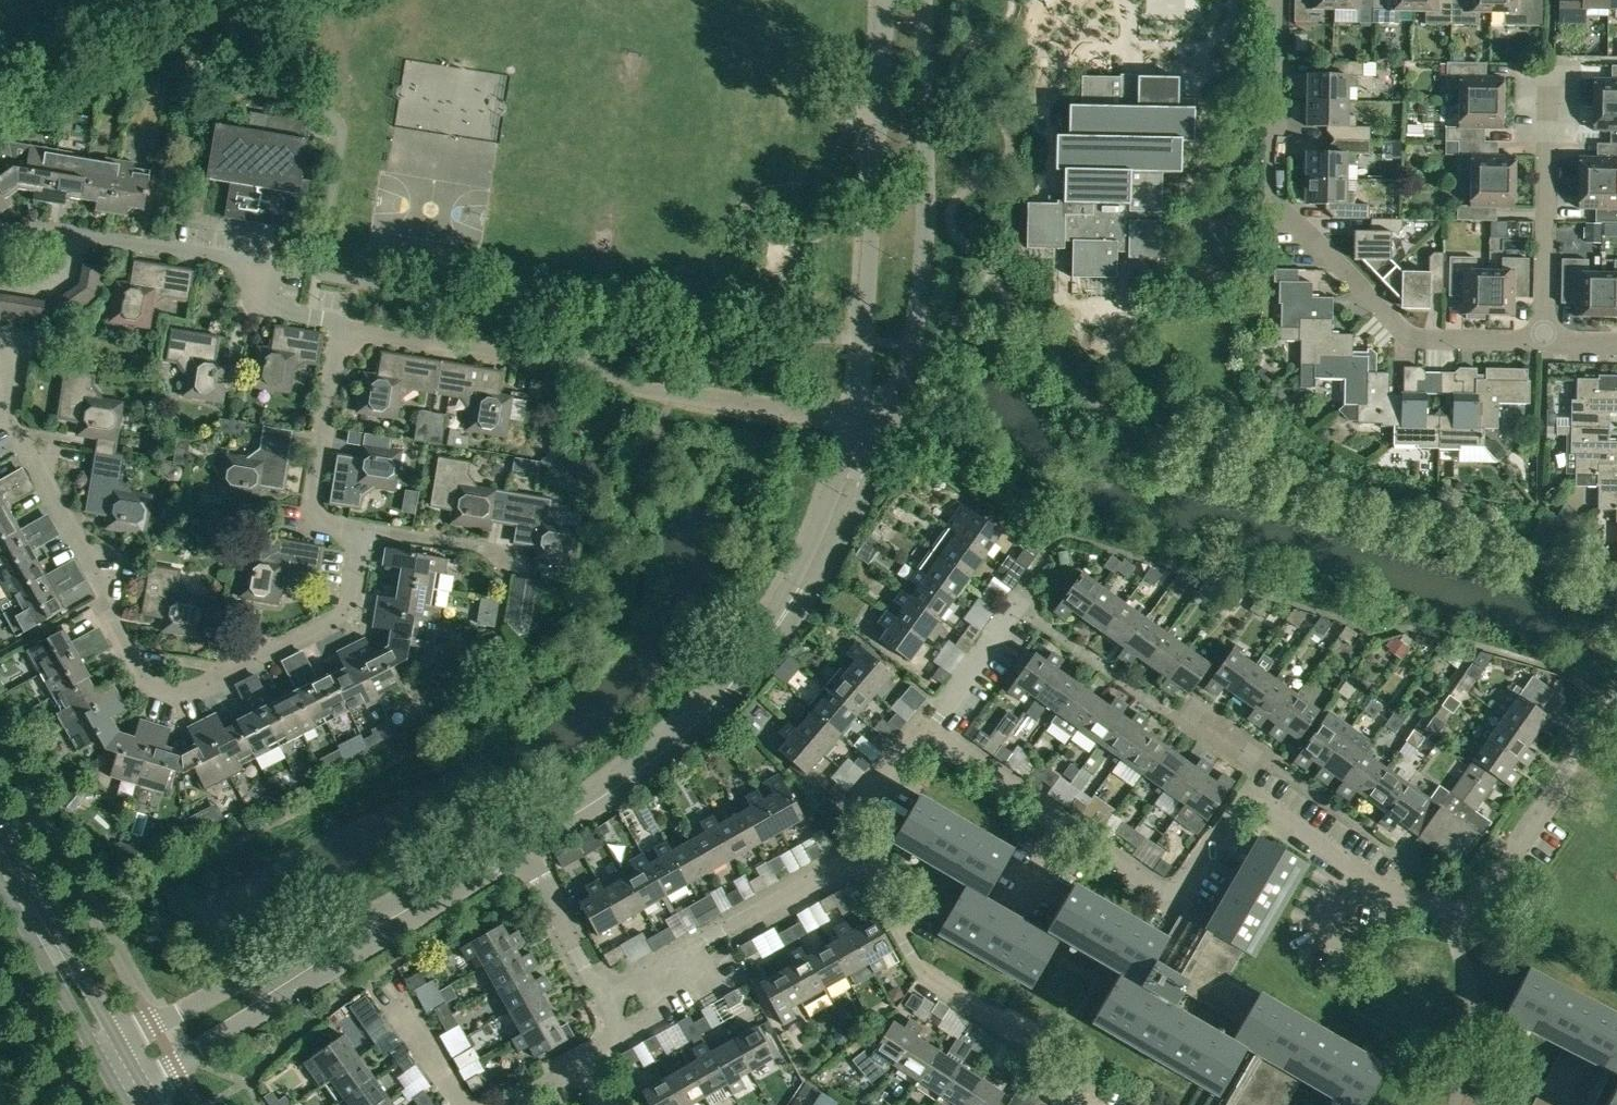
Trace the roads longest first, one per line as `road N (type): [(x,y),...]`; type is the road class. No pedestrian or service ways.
road 1 (residential): [(1616,706),(1485,894),(1461,907),(1385,893),(1247,797),(1172,905),(926,731)]
road 2 (residential): [(361,529),(344,613),(185,694),(155,689),(126,652),(107,616),(109,598),(7,416),(19,341),(0,338)]
road 3 (residential): [(1547,342),(1422,341),(1272,202),(1274,0)]
road 4 (residential): [(853,421),(641,389),(564,363),(340,330)]
road 5 (unclassified): [(890,428),(920,279),(924,0)]
road 6 (unclassified): [(888,0),(853,421)]
road 7 (residential): [(0,249),(29,228),(248,263),(267,310),(340,330)]
road 8 (unclassified): [(521,846),(614,789),(699,720),(786,610)]
road 9 (residential): [(1090,1104),(1065,1076),(1059,1052),(920,970),(879,884),(844,870)]
road 10 (residential): [(1547,342),(1550,60)]
road 11 (residential): [(610,997),(844,870)]
road 12 (residential): [(340,330),(309,522),(361,529)]
road 13 (unclassified): [(309,964),(521,846)]
road 14 (tertiary): [(115,1035),(0,832)]
road 15 (unclassified): [(786,610),(840,544),(890,428)]
road 16 (unclassified): [(309,964),(248,976),(115,1035)]
road 17 (unclassified): [(147,1091),(266,1007),(309,964)]
road 18 (unclassified): [(853,421),(786,610)]
road 19 (tertiary): [(0,882),(91,1044)]
road 20 (residential): [(521,846),(610,997)]
road 21 (residential): [(844,870),(875,787),(926,731)]
road 22 (residential): [(926,731),(1014,606)]
road 23 (residential): [(361,529),(510,552)]
road 24 (residential): [(464,1104),(384,993)]

